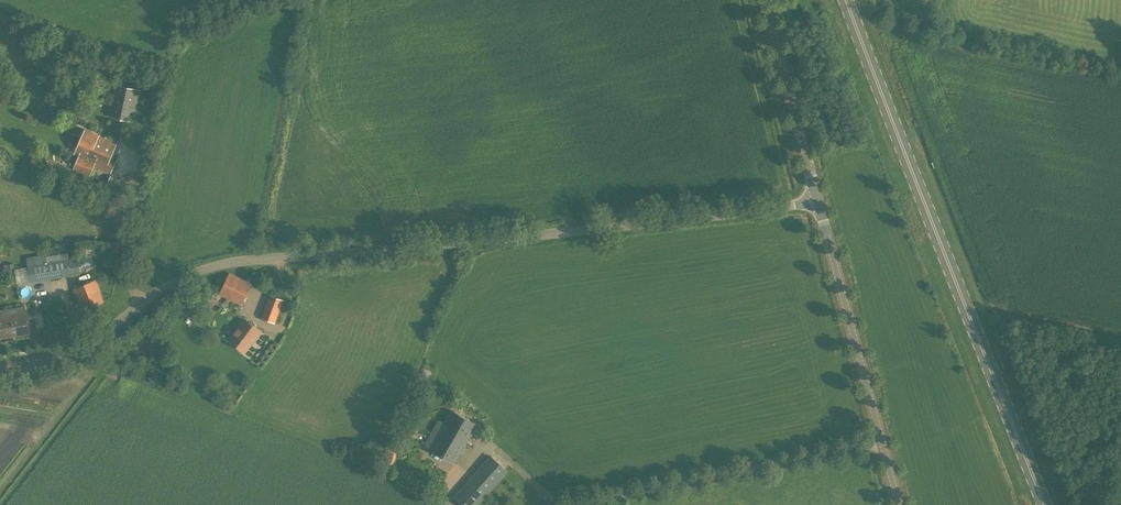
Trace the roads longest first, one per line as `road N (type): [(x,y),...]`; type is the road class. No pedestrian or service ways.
road 1 (unclassified): [(0,355),(79,338),(191,273),(229,263),(818,204)]
road 2 (primary): [(1043,504),(846,0)]
road 3 (unclassified): [(898,504),(818,204)]
road 4 (unclassified): [(818,204),(764,0)]

